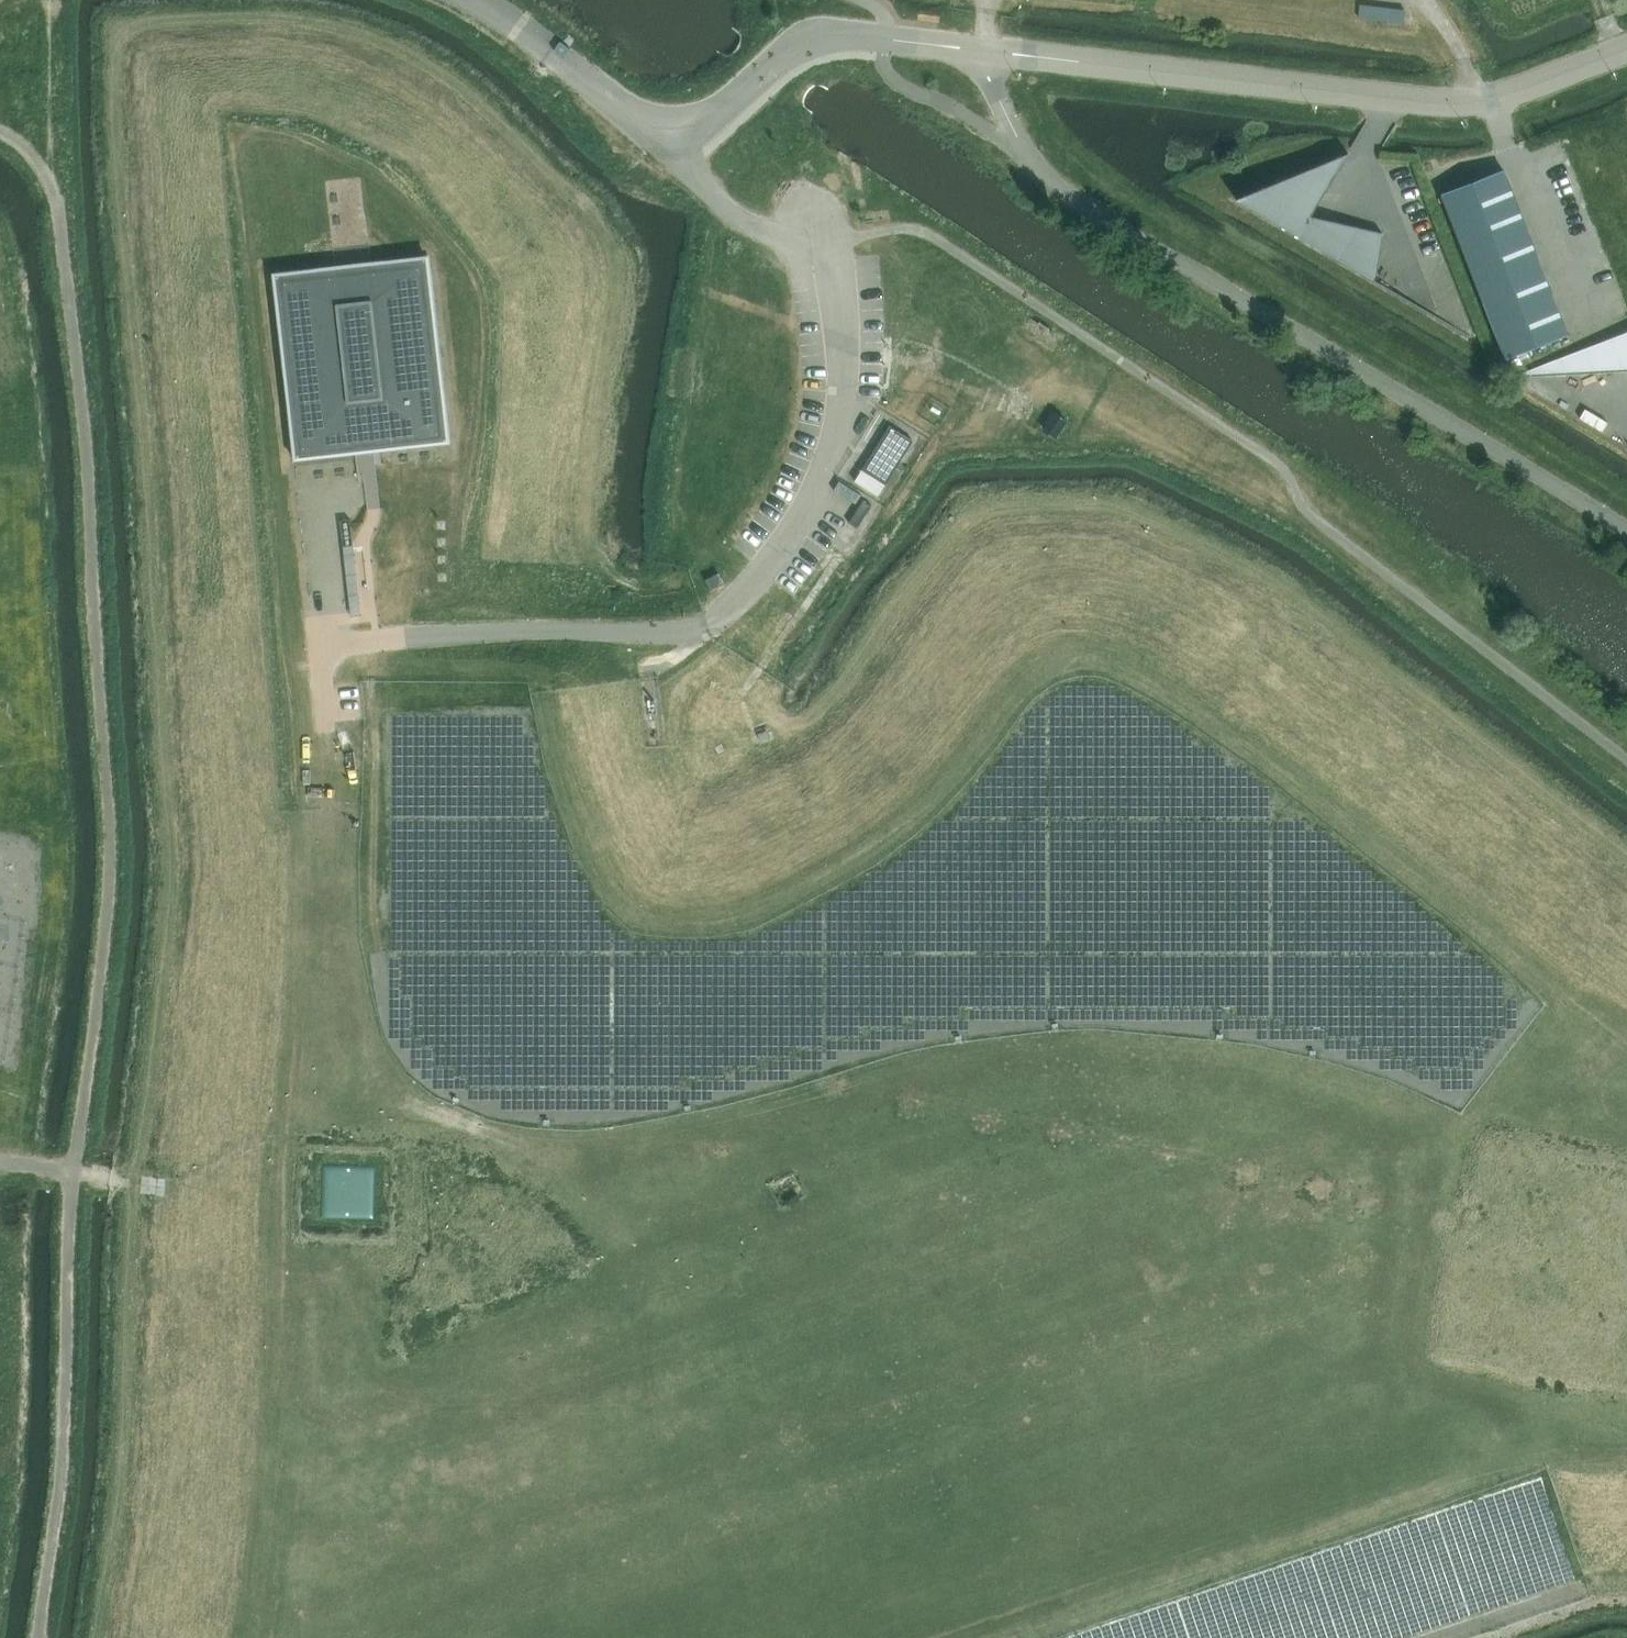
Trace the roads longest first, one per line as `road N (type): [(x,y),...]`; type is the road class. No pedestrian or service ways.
road 1 (track): [(322,667),(540,672),(577,824),(611,892),(656,922),(696,924),(740,915),(848,862),(919,810),(1020,694),(1059,668),(1089,660),(1123,669),(1266,756),(1553,991),(1555,1004),(1474,1118),(1456,1125),(1367,1083),(1234,1054),(1086,1040),(955,1053),(617,1138),(543,1142),(453,1120)]
road 2 (track): [(93,1637),(117,1501),(130,1181),(170,853),(141,413),(112,135),(111,73),(127,27),(158,18),(259,17),(374,37),(465,92),(558,180),(600,233),(616,289),(588,459),(586,532),(621,579),(649,586),(667,580)]
road 3 (track): [(39,1637),(71,1370),(75,1174),(112,928),(118,833),(82,412),(53,198)]
road 4 (track): [(683,1637),(621,1253),(589,1198),(542,1159),(405,1097),(380,1064),(355,1011),(344,922),(345,793),(328,730)]
road 5 (unclassified): [(985,53),(1457,103),(1513,92),(1626,48)]
road 6 (unclassified): [(985,53),(887,37),(812,38),(665,146)]
road 7 (unclassified): [(665,146),(480,0)]
road 8 (unclassified): [(665,146),(738,217),(832,243)]
road 9 (track): [(1443,1637),(1580,1591)]

